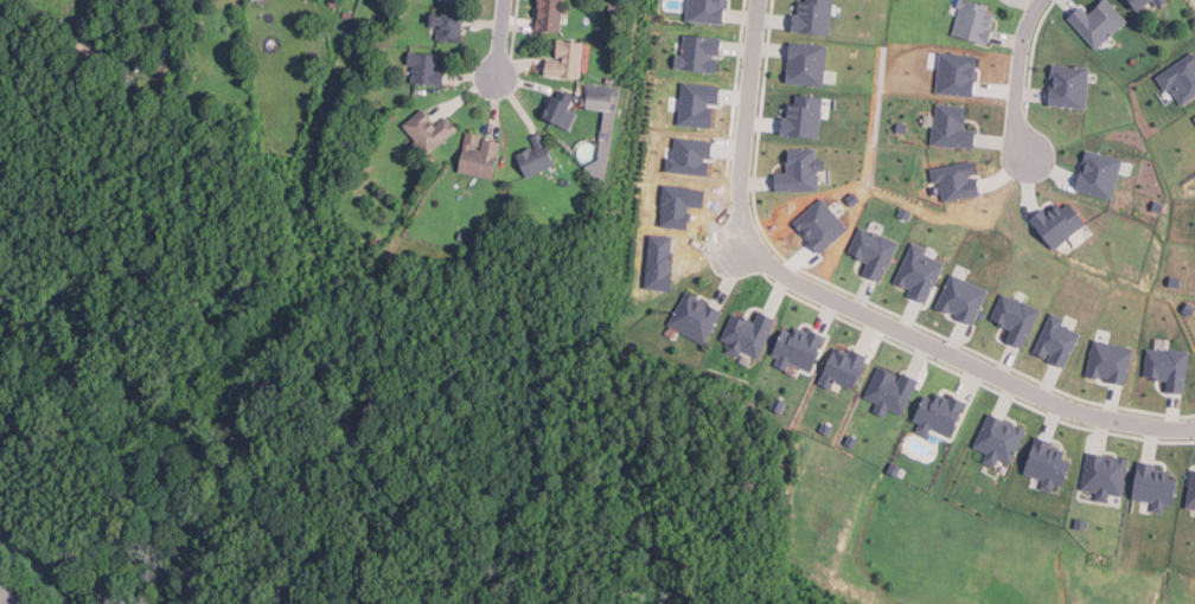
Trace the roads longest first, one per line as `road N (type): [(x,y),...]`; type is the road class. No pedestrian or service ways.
road 1 (residential): [(757,0),(739,189),(749,239),(762,255),(1065,403),(1149,422),(1194,422)]
road 2 (residential): [(1029,152),(1014,122),(1021,32),(1034,0)]

